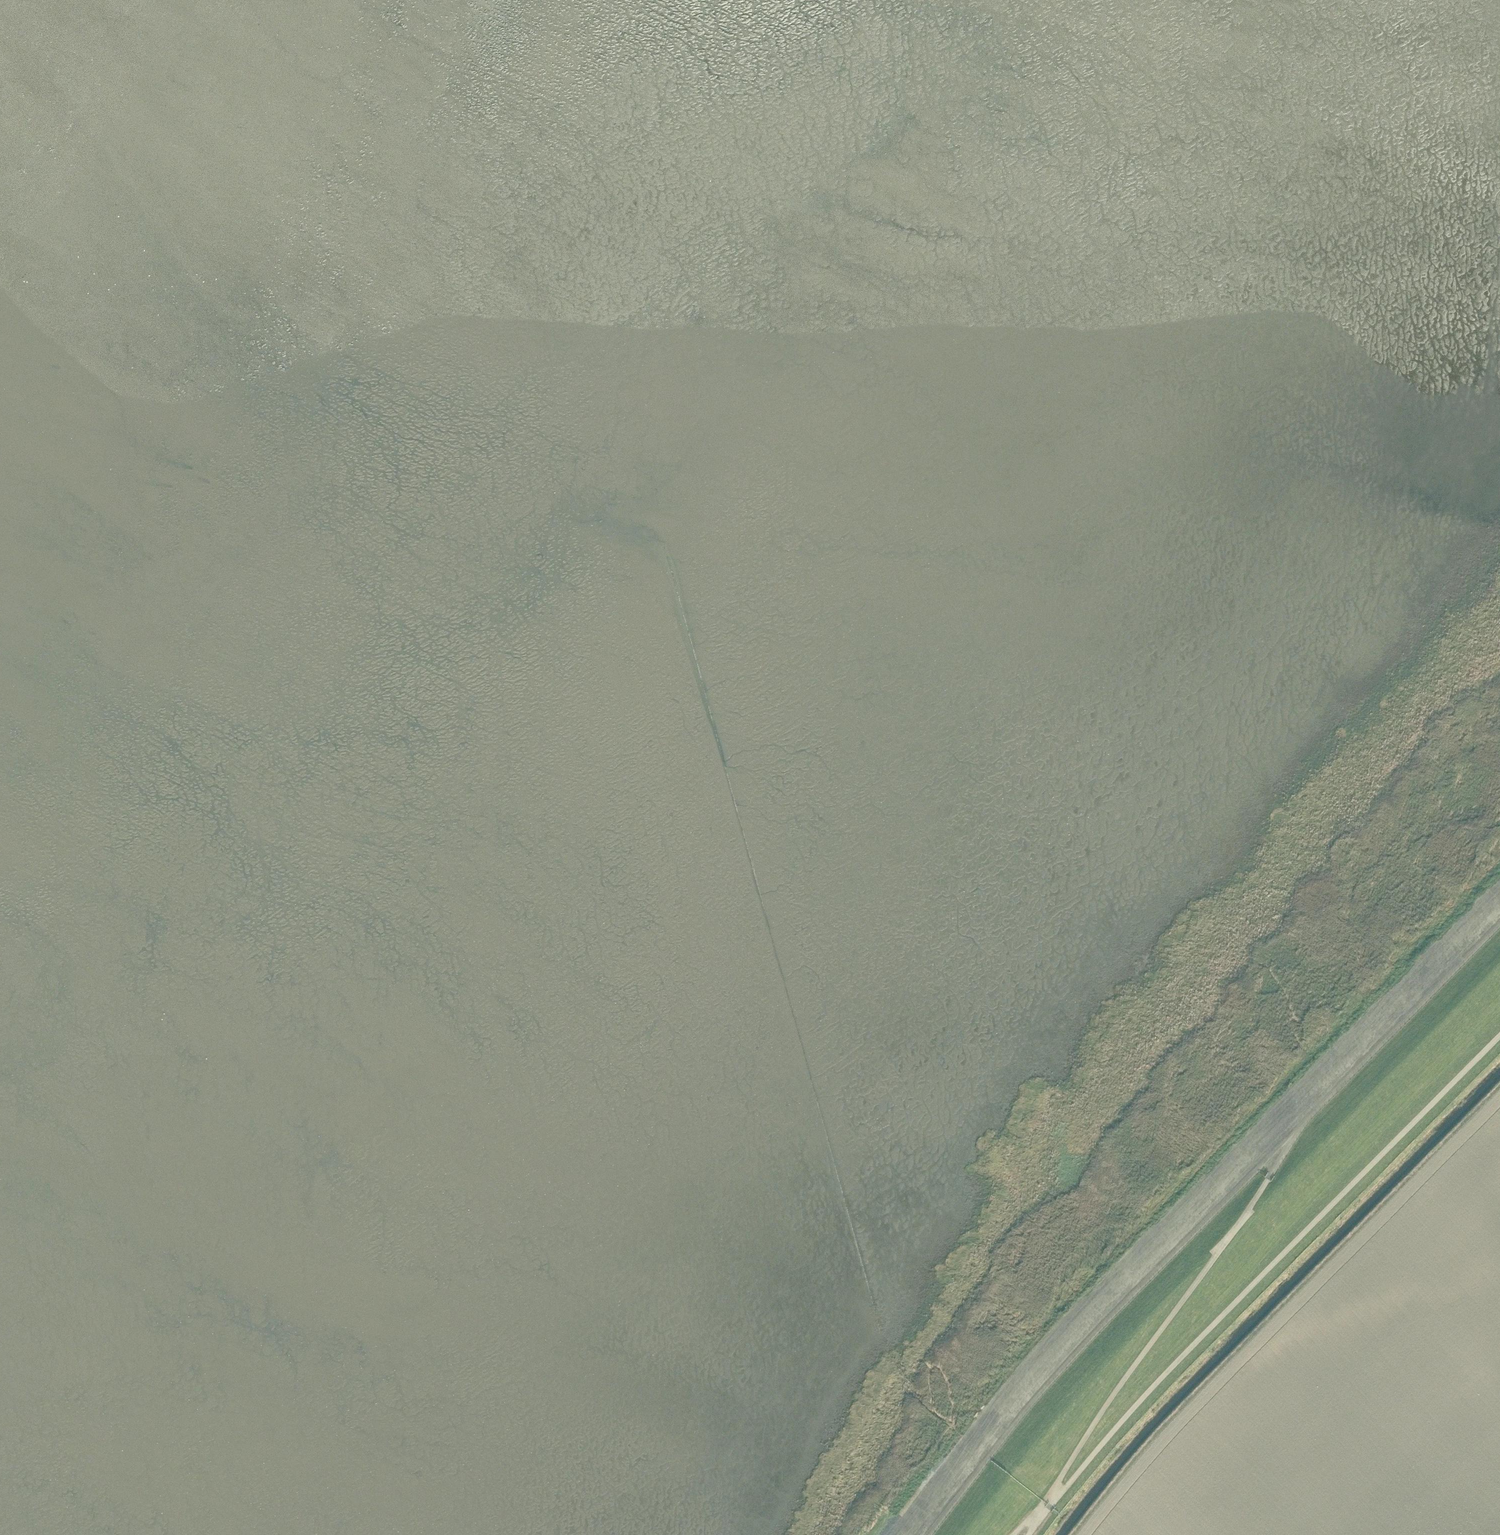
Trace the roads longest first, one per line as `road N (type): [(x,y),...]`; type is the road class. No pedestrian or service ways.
road 1 (unclassified): [(1029,1534),(1162,1378),(1499,1037)]

